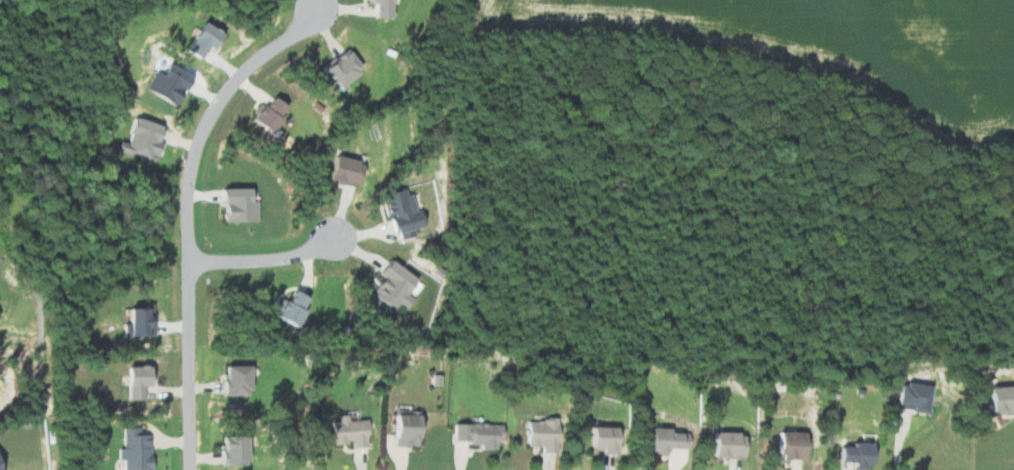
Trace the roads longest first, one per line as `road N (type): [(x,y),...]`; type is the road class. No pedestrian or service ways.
road 1 (residential): [(295,12),(226,68),(187,135),(176,179),(188,469)]
road 2 (residential): [(318,234),(293,250),(180,259)]

